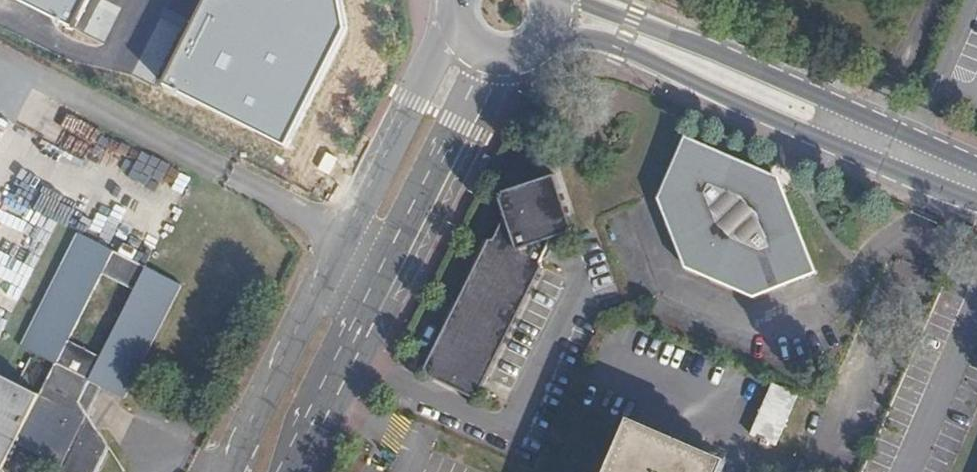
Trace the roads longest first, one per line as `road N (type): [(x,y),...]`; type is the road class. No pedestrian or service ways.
road 1 (secondary): [(452,25),(233,471)]
road 2 (tertiary): [(541,45),(598,37),(976,202)]
road 3 (secondary): [(291,471),(495,60)]
road 4 (tertiary): [(976,166),(575,0)]

